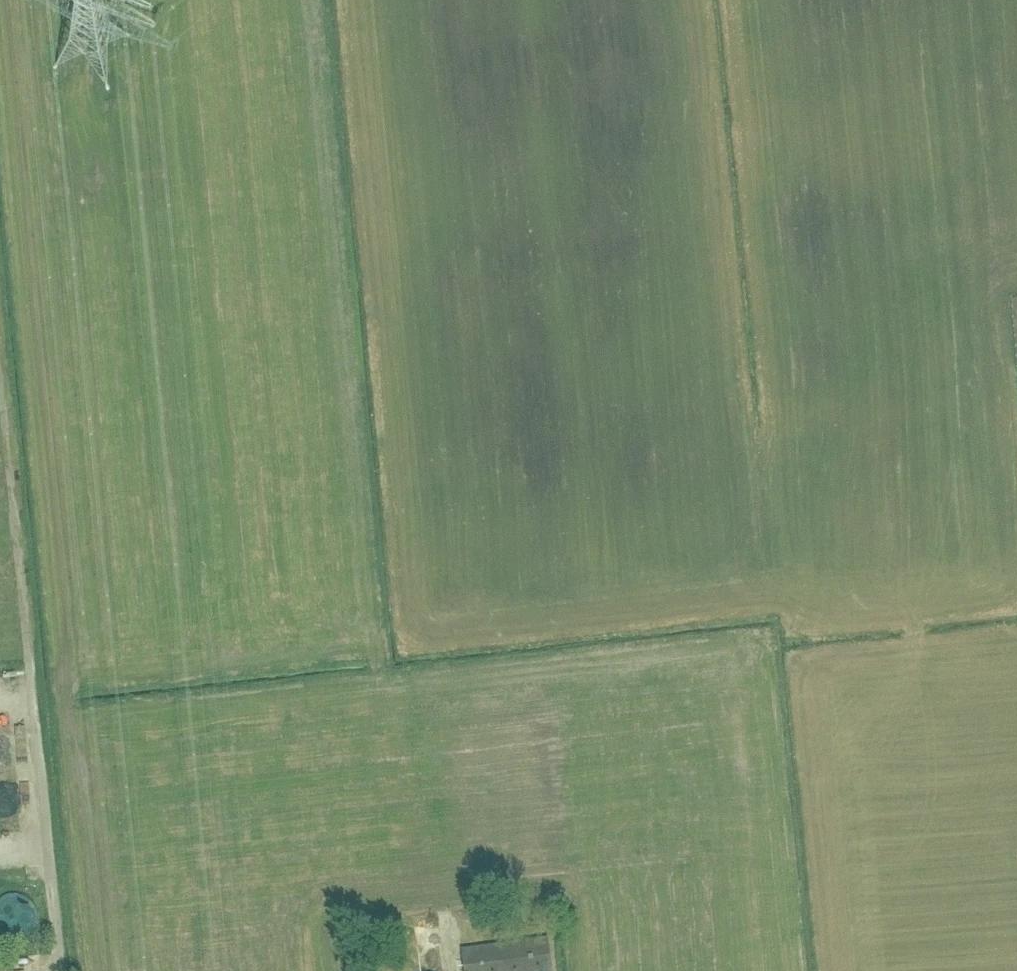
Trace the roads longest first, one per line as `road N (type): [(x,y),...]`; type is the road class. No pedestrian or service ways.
road 1 (track): [(0,396),(58,970)]

